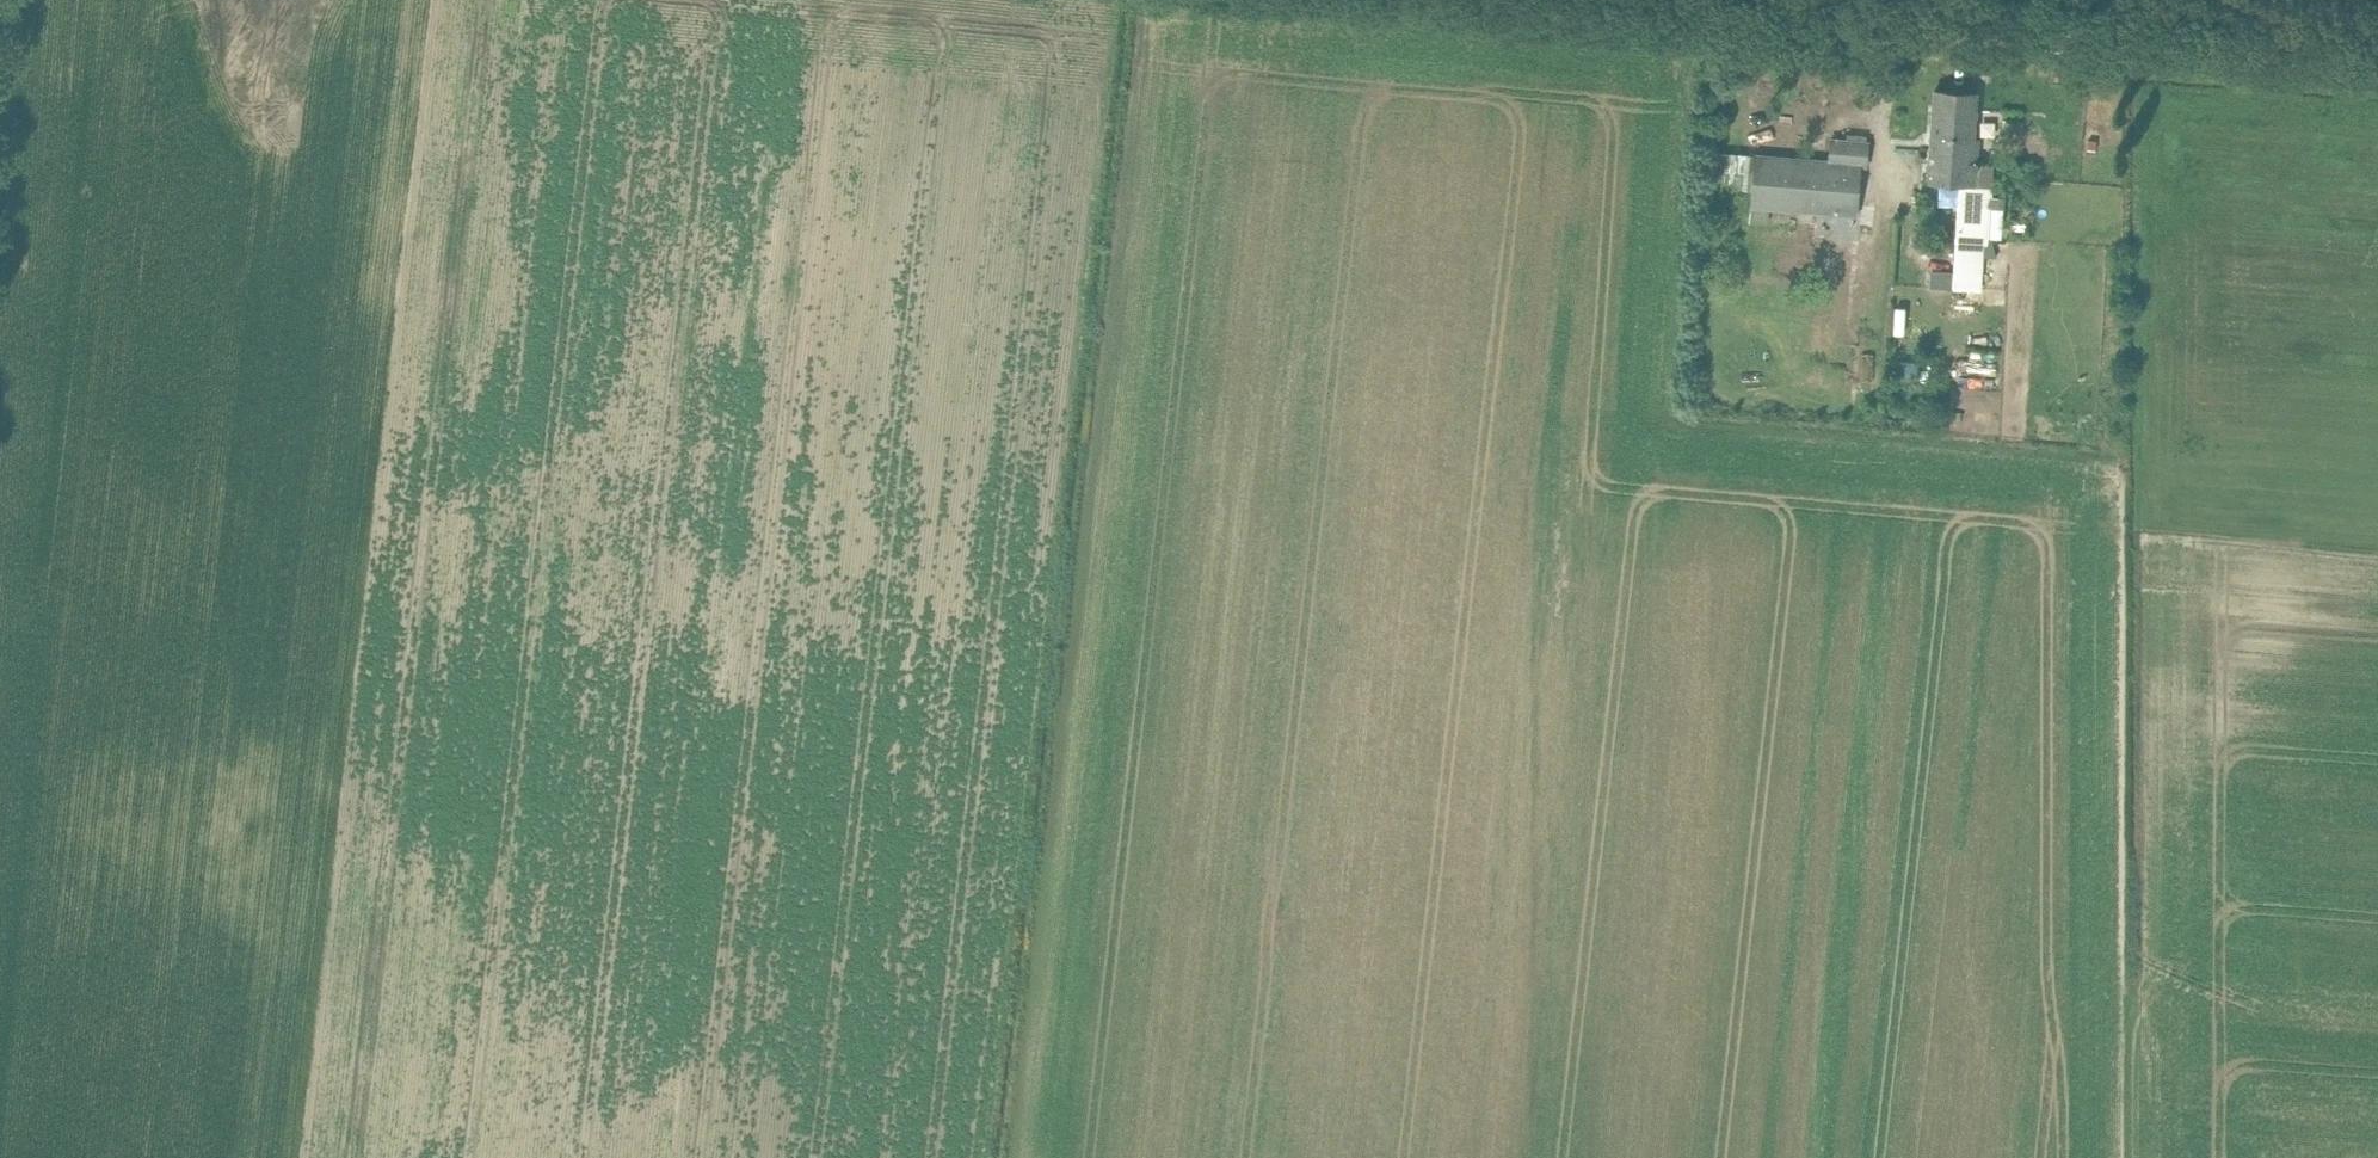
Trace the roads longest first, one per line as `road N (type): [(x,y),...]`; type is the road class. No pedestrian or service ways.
road 1 (unclassified): [(2377,75),(2029,49)]
road 2 (unclassified): [(2029,49),(1698,17)]
road 3 (track): [(1698,17),(1527,0)]

